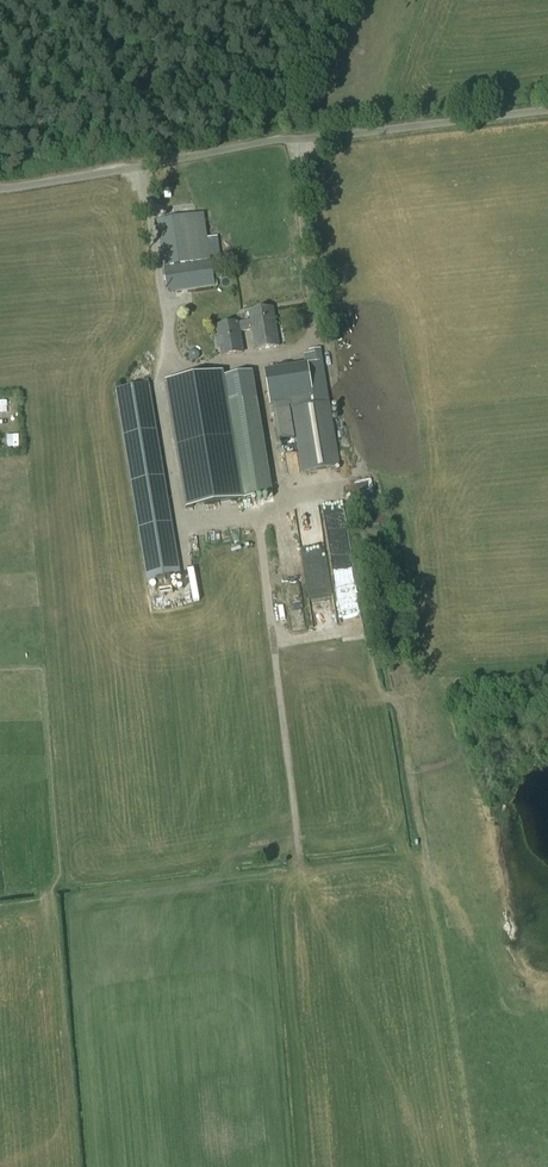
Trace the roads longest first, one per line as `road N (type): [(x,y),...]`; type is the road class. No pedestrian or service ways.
road 1 (unclassified): [(0,185),(547,110)]

